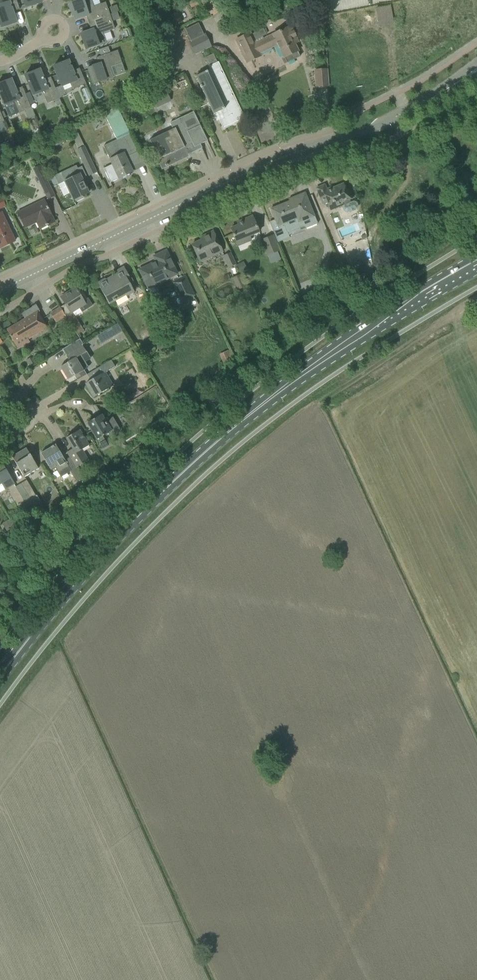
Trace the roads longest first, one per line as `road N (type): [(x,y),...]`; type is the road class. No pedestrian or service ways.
road 1 (primary): [(0,675),(129,523),(224,434),(312,367),(476,264)]
road 2 (unclassified): [(0,289),(275,161),(406,113),(462,79)]
road 3 (track): [(476,300),(315,404)]

